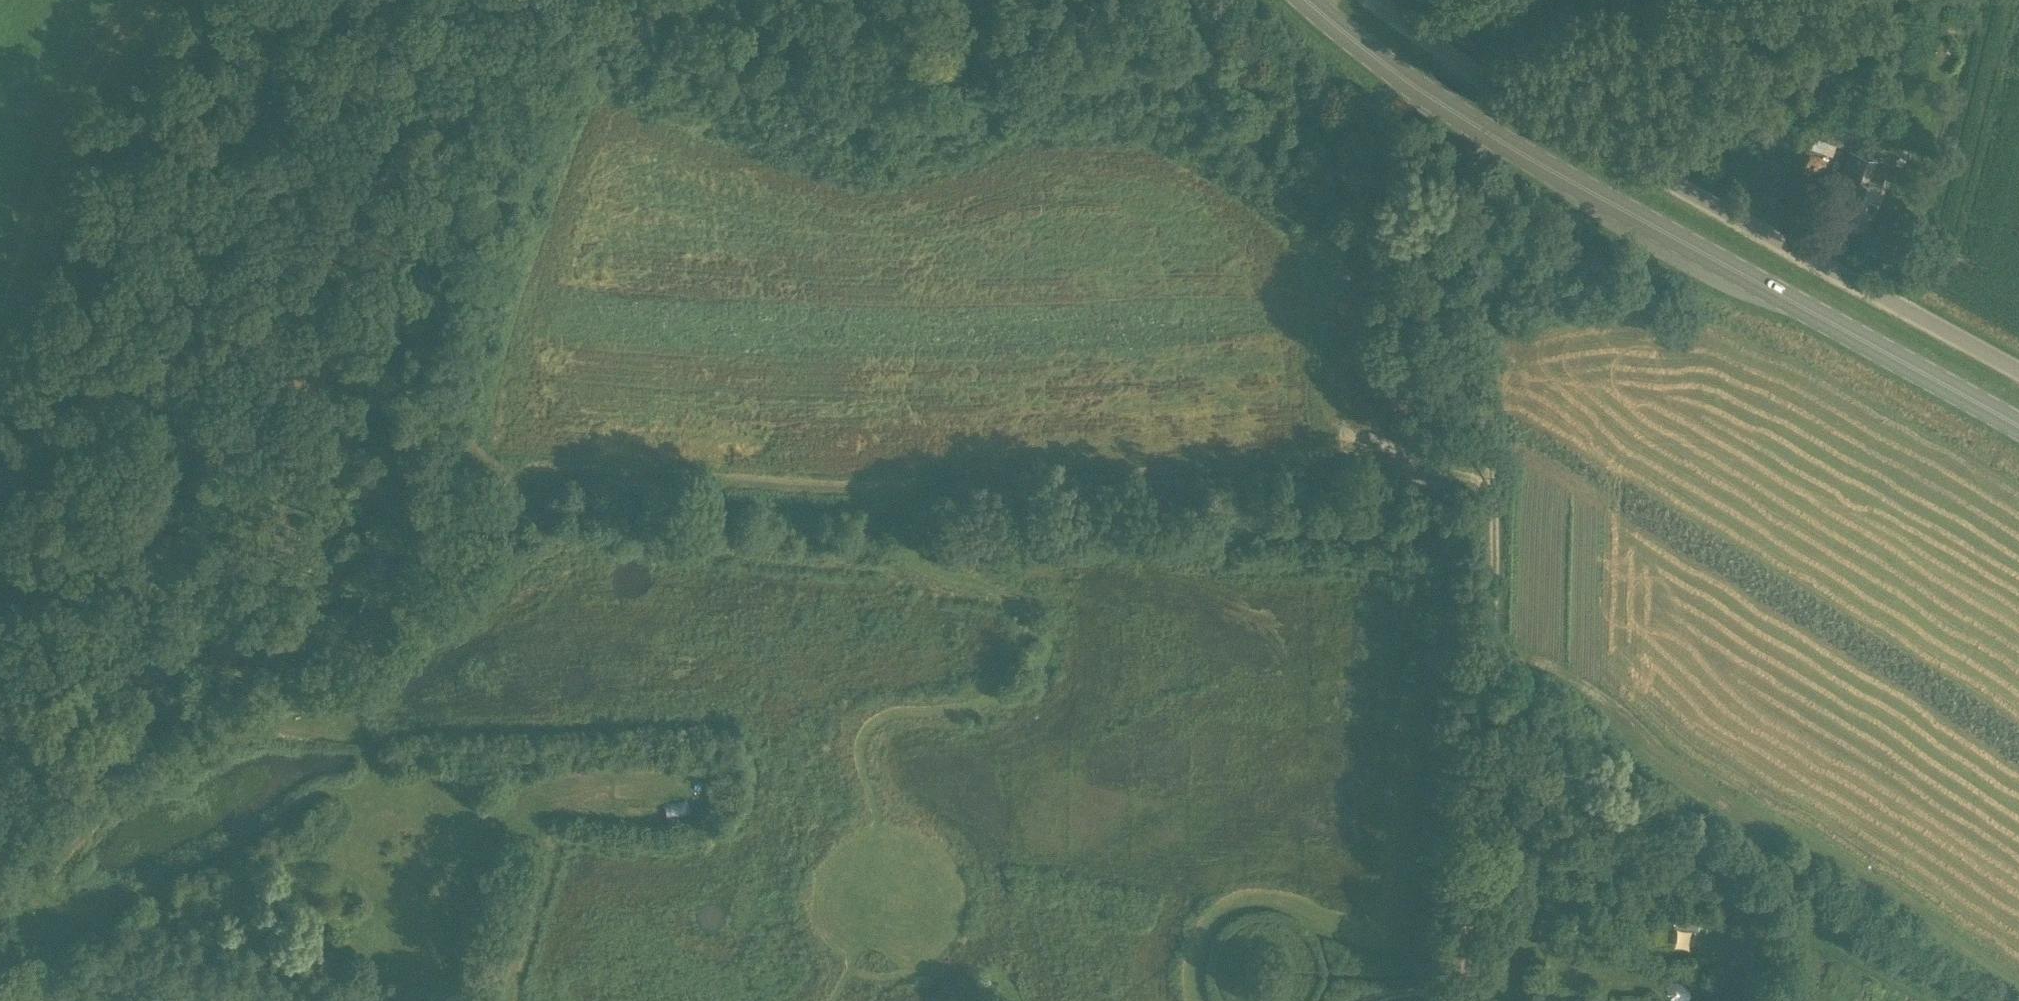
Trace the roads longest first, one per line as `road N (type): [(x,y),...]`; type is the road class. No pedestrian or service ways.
road 1 (track): [(1461,1000),(1483,484),(1474,151),(1484,131)]
road 2 (primary): [(2018,426),(1484,131)]
road 3 (unclassified): [(2018,372),(1507,94)]
road 4 (primary): [(1484,131),(1316,10)]
road 5 (unclassified): [(1507,94),(1376,0)]

